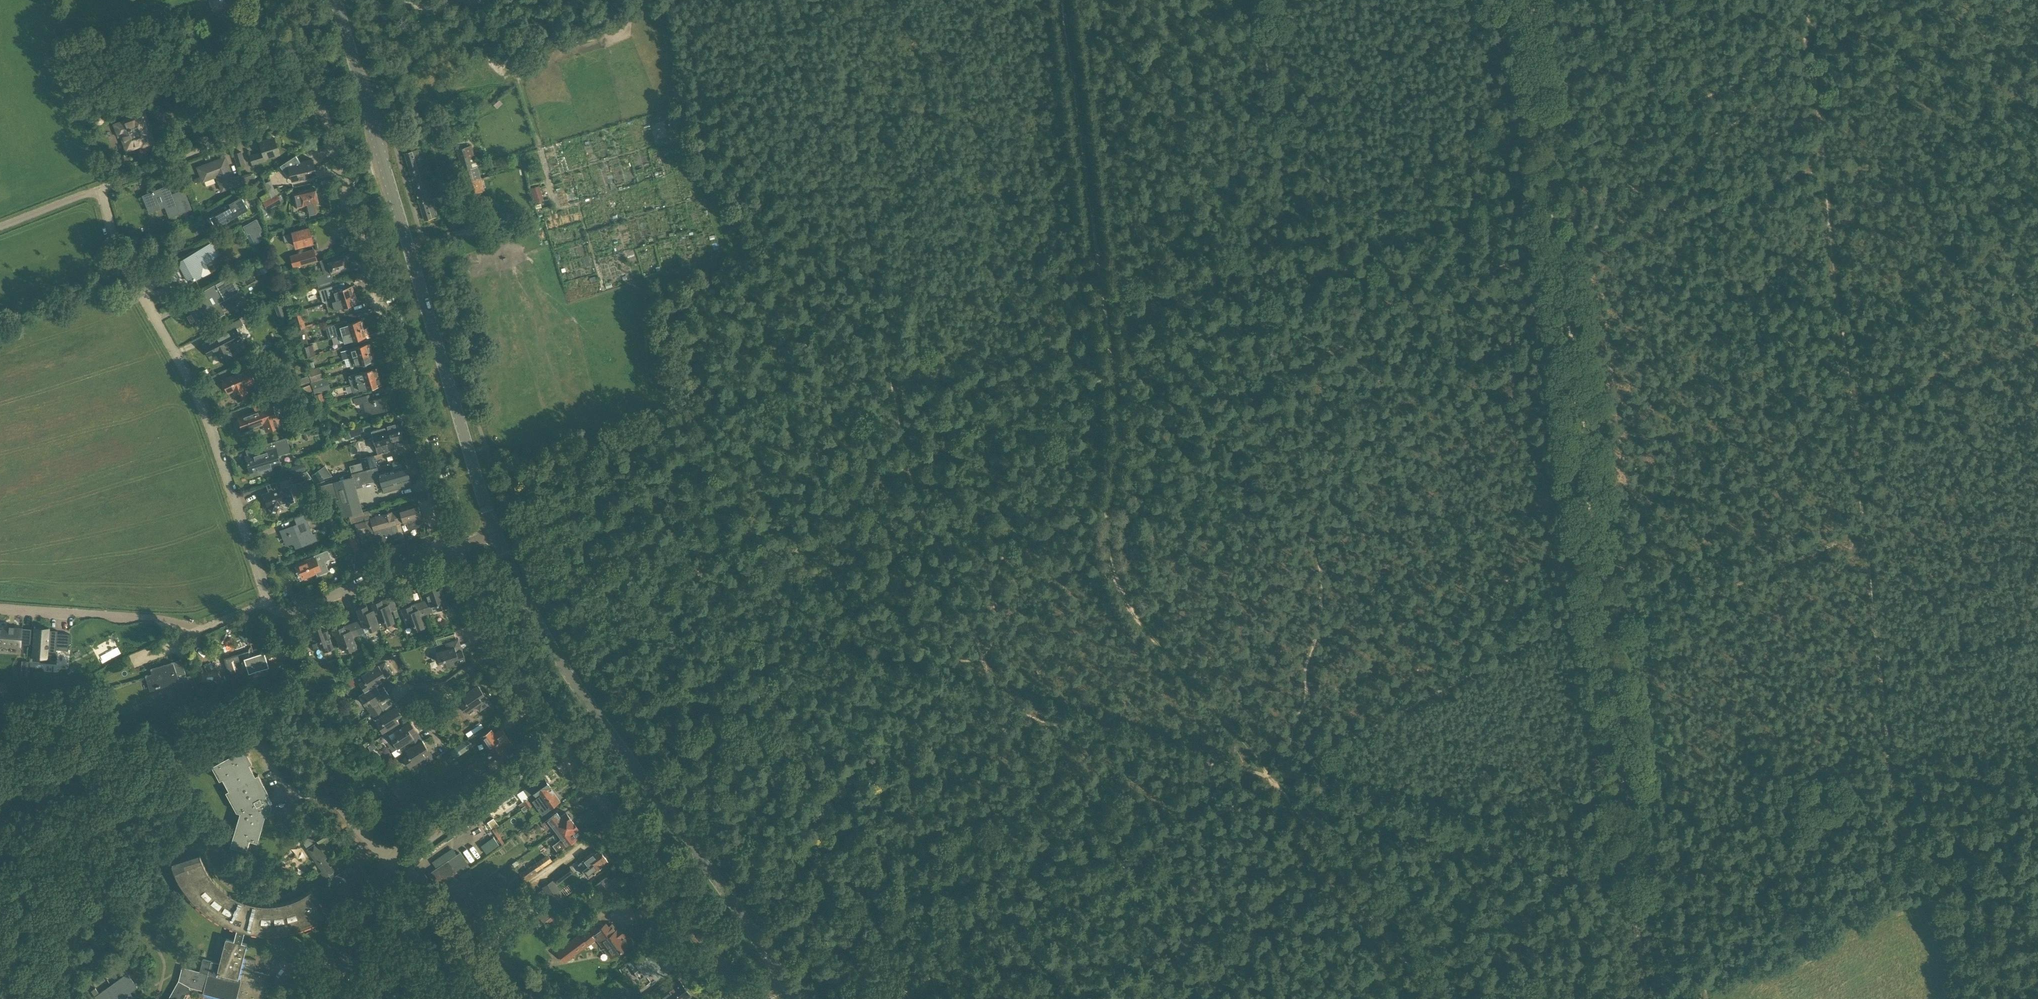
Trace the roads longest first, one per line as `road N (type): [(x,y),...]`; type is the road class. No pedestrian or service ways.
road 1 (track): [(701,578),(690,559),(1501,209),(1554,200)]
road 2 (track): [(1272,777),(1140,622),(1109,561),(1115,393),(1061,0)]
road 3 (track): [(1554,207),(1645,998)]
road 4 (track): [(1563,622),(890,998)]
road 5 (residential): [(454,547),(292,613),(273,607),(209,421),(118,251),(99,189)]
road 6 (secondary): [(495,532),(336,0)]
road 7 (secondary): [(765,952),(563,665),(495,532)]
road 8 (unclassified): [(454,547),(322,106)]
road 9 (track): [(1863,532),(1815,98)]
road 10 (track): [(1920,865),(1898,854),(1863,532)]
road 11 (unclassified): [(746,998),(567,749)]
road 12 (track): [(1601,626),(1637,628),(1863,532)]
road 13 (track): [(1562,265),(1822,168)]
road 14 (track): [(1433,998),(1272,777)]
road 15 (track): [(690,559),(636,483),(502,447),(469,450)]
road 16 (residential): [(99,189),(322,106)]
road 17 (track): [(558,207),(494,0)]
road 18 (residential): [(393,866),(567,749)]
road 19 (residential): [(559,738),(388,859)]
road 20 (track): [(1554,200),(1533,0)]
road 21 (residential): [(383,873),(334,998)]

